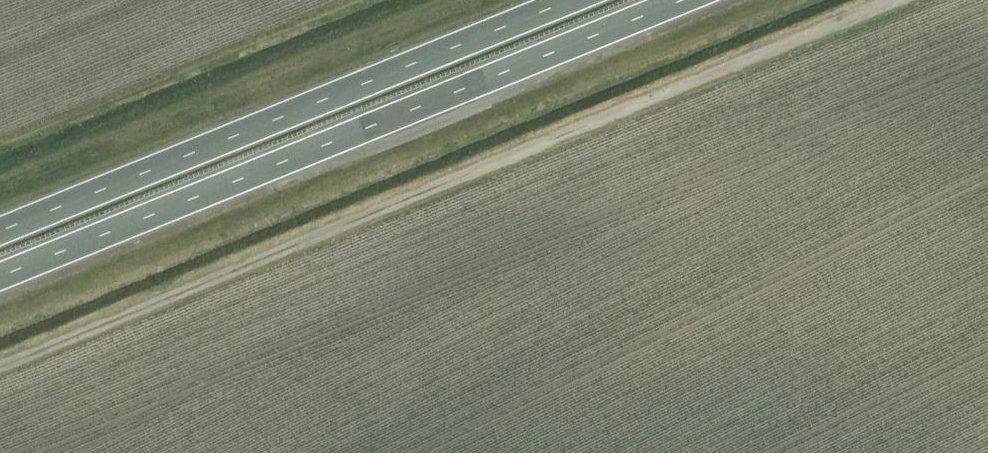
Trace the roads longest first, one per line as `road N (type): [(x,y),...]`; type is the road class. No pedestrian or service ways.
road 1 (track): [(893,0),(0,366)]
road 2 (trunk): [(0,278),(686,0)]
road 3 (trunk): [(569,0),(0,231)]

